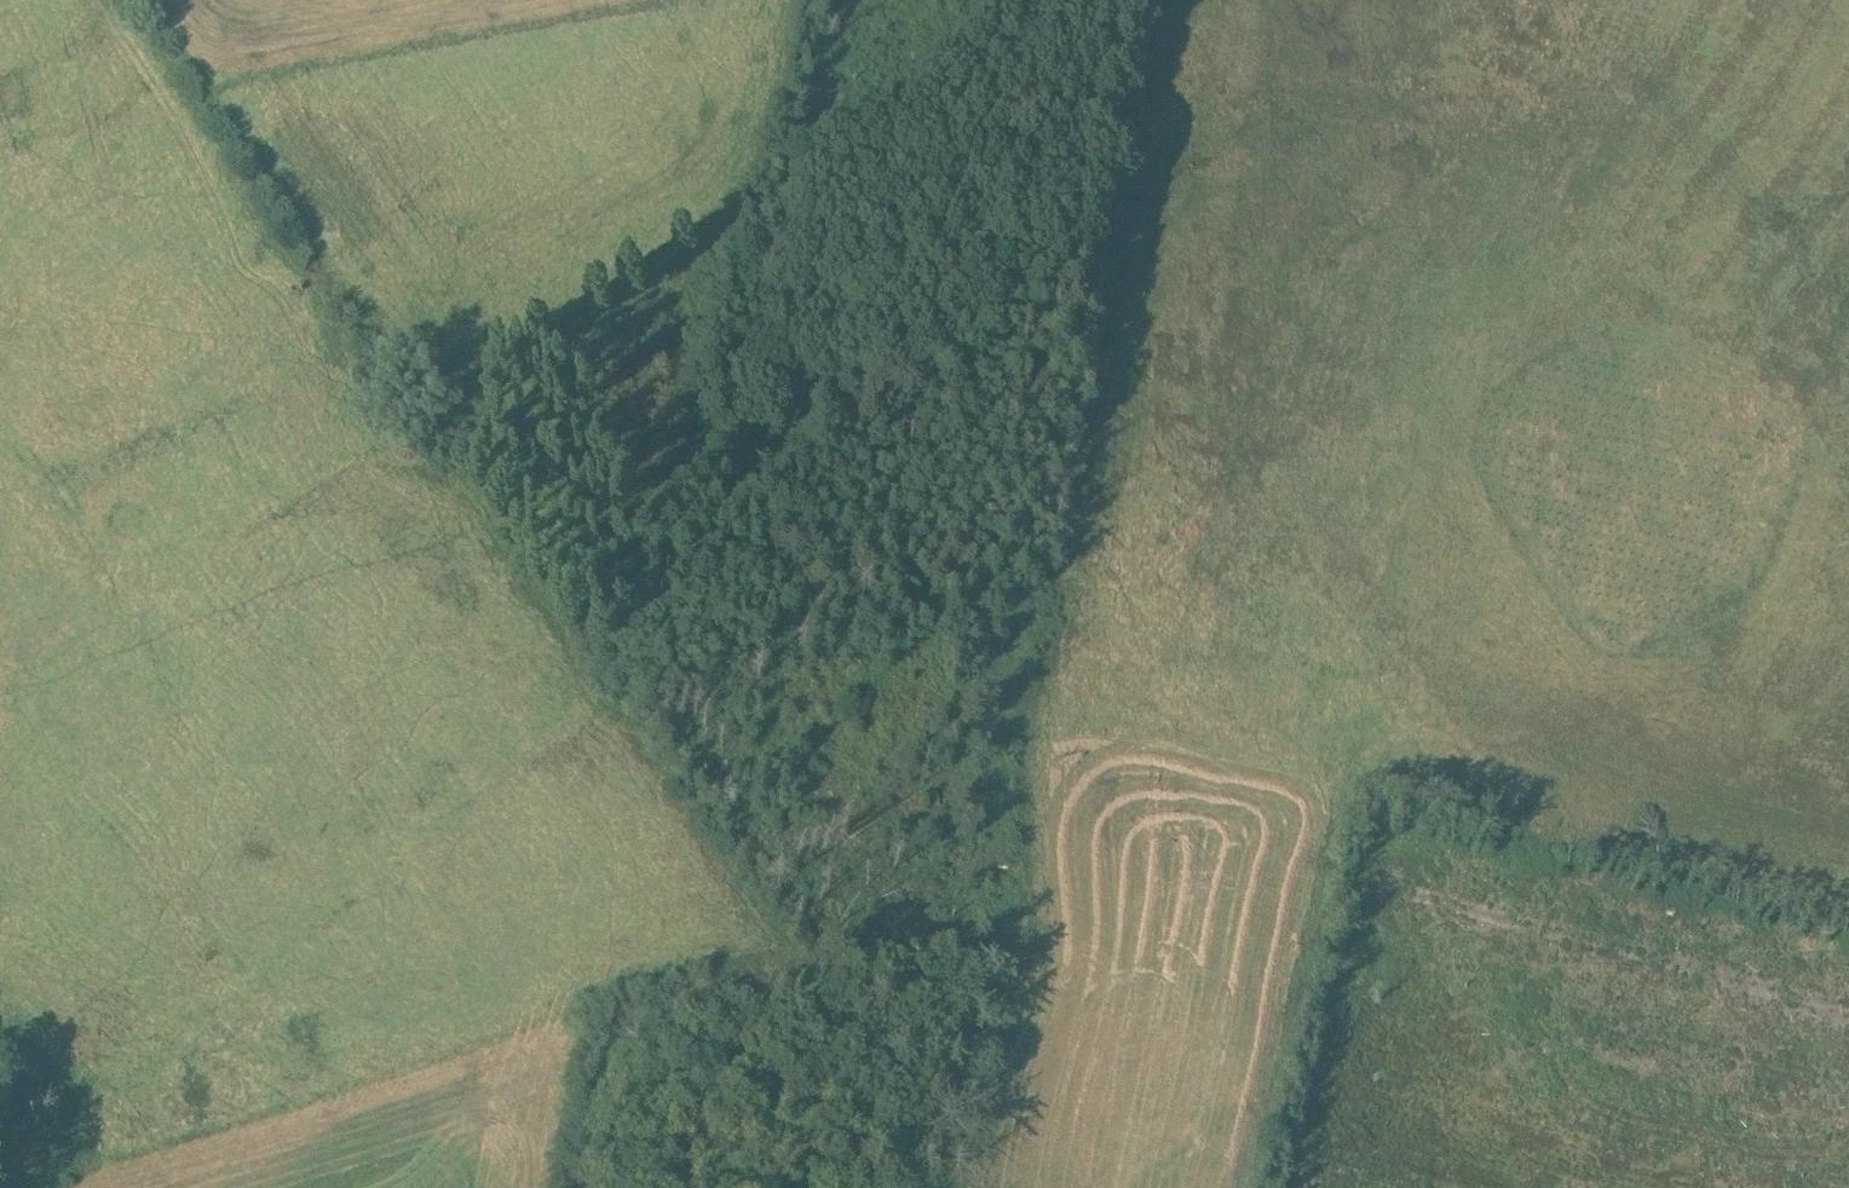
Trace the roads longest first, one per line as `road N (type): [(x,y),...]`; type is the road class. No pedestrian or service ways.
road 1 (track): [(121,0),(310,299)]

